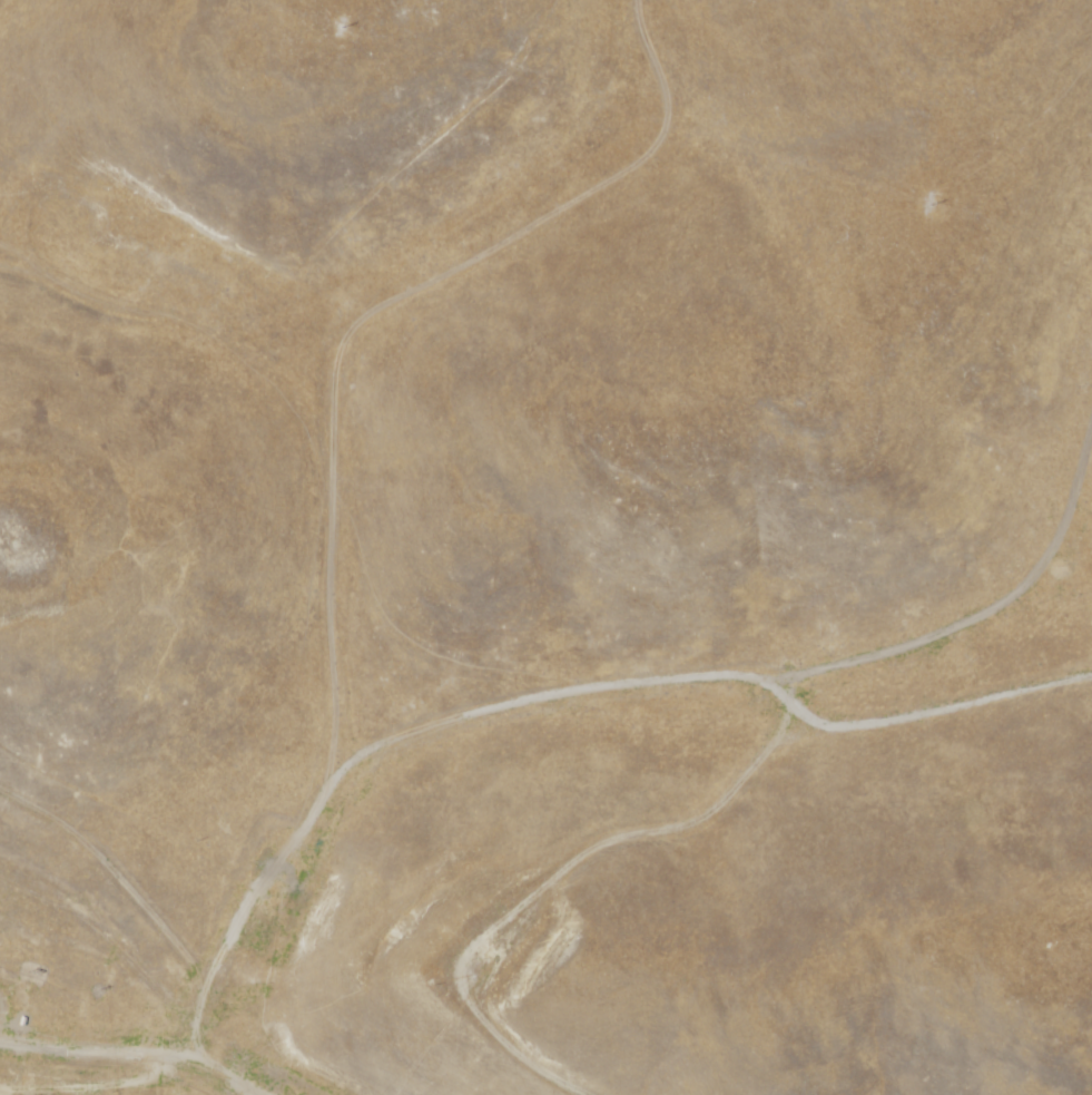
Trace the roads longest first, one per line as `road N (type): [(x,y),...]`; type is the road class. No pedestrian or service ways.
road 1 (track): [(552,1094),(474,1007),(510,920),(698,809),(803,729),(1091,687)]

